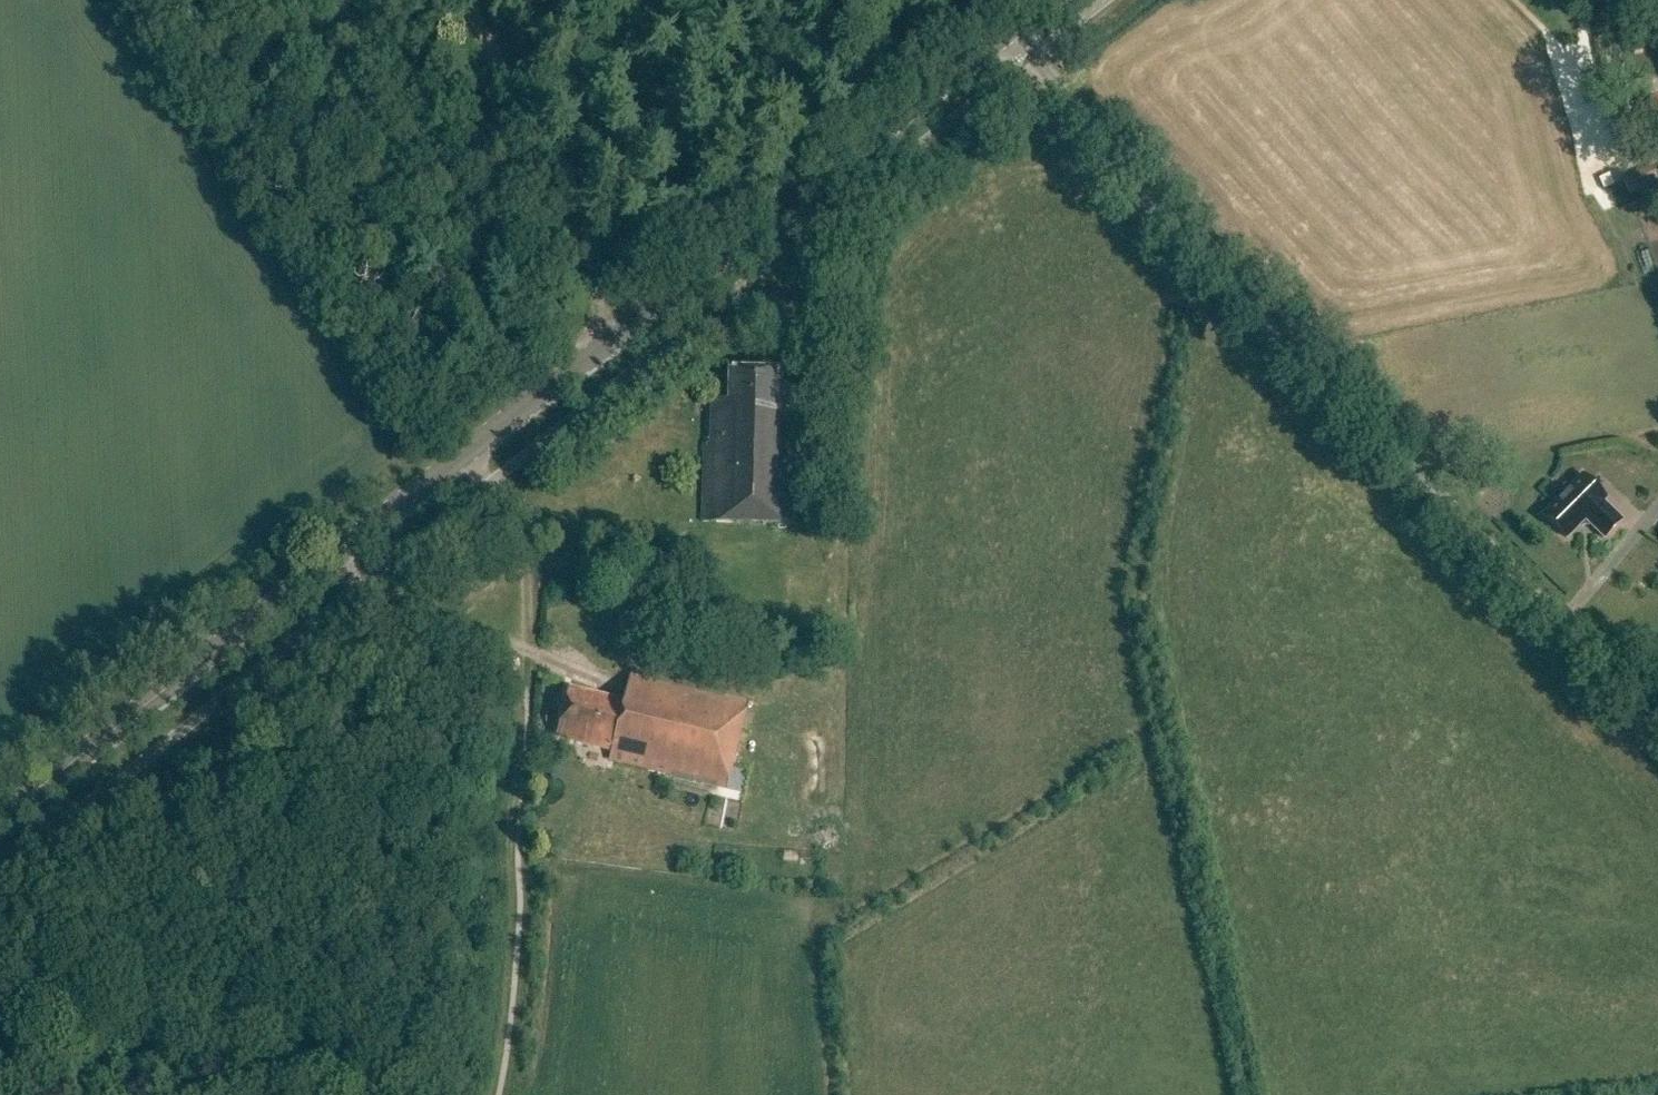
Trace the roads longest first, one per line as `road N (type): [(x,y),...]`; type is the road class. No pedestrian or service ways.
road 1 (secondary): [(0,808),(682,293),(1006,31)]
road 2 (unclassified): [(1657,707),(1191,244),(1006,31)]

